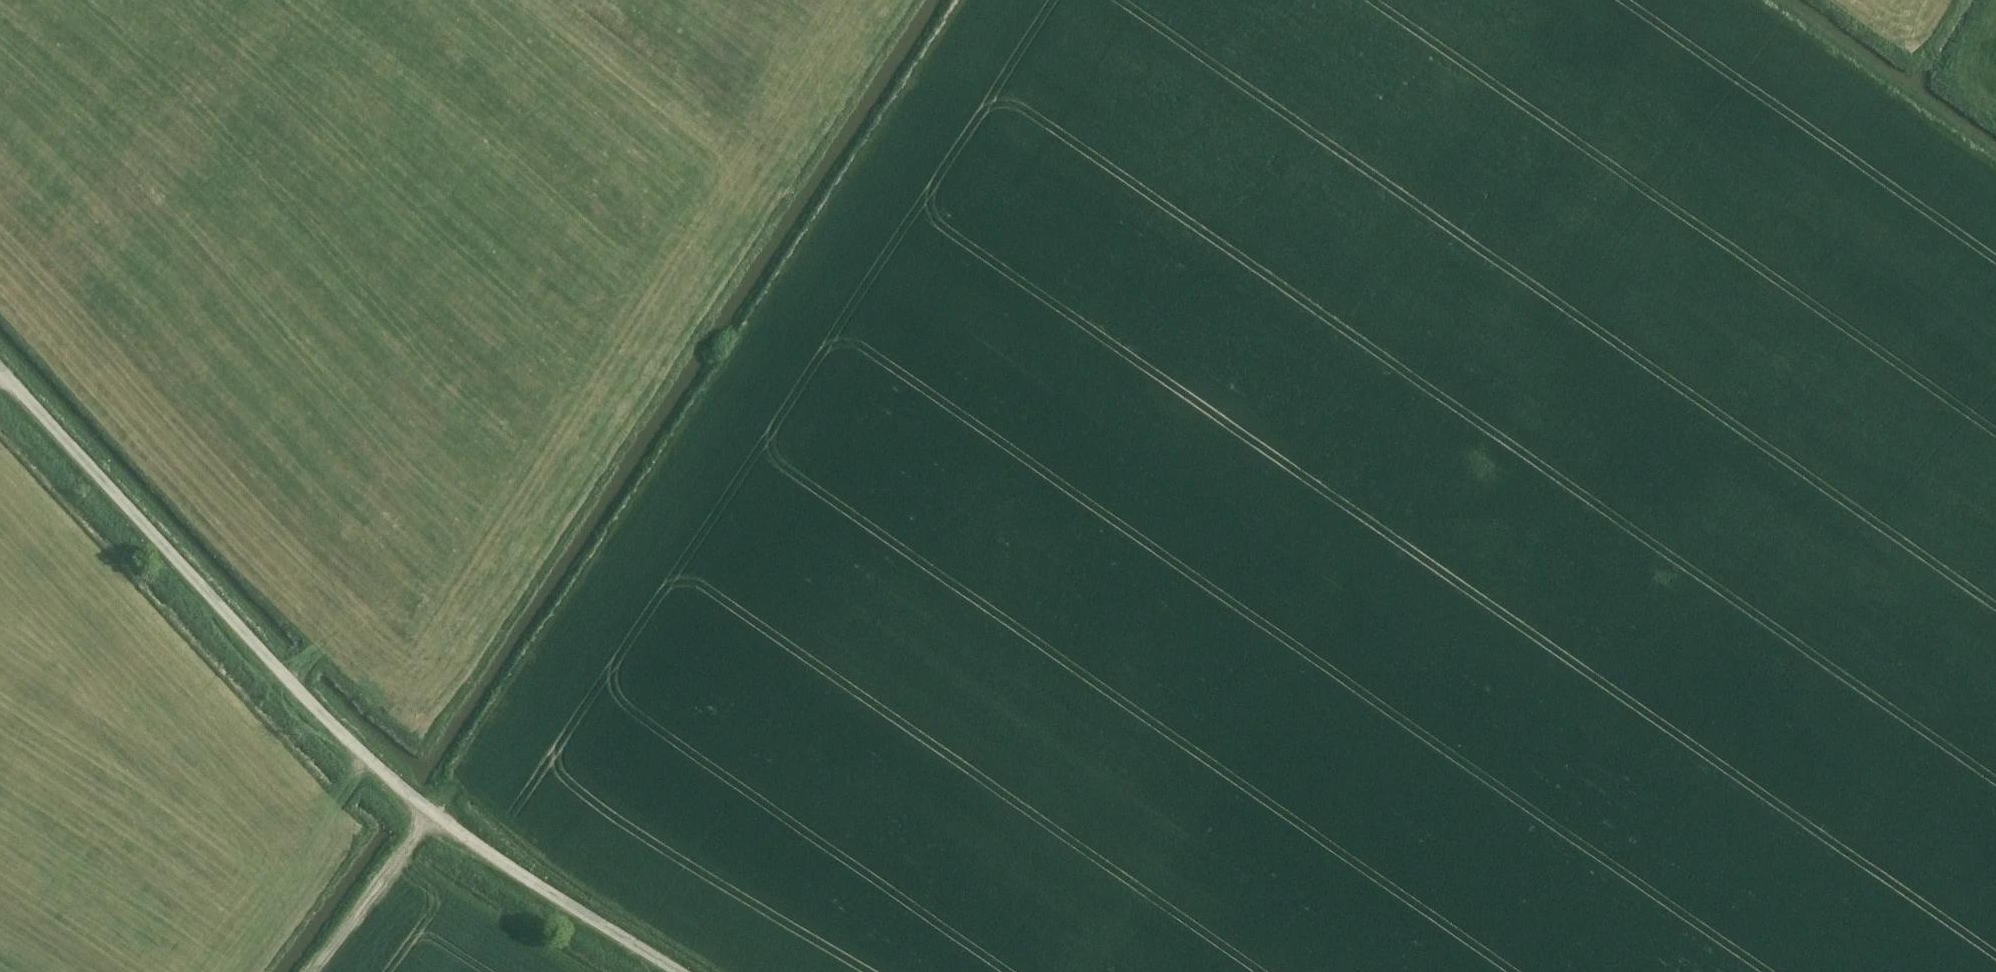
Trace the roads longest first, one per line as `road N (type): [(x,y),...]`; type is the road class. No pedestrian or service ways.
road 1 (unclassified): [(0,370),(88,470),(431,812),(674,971)]

